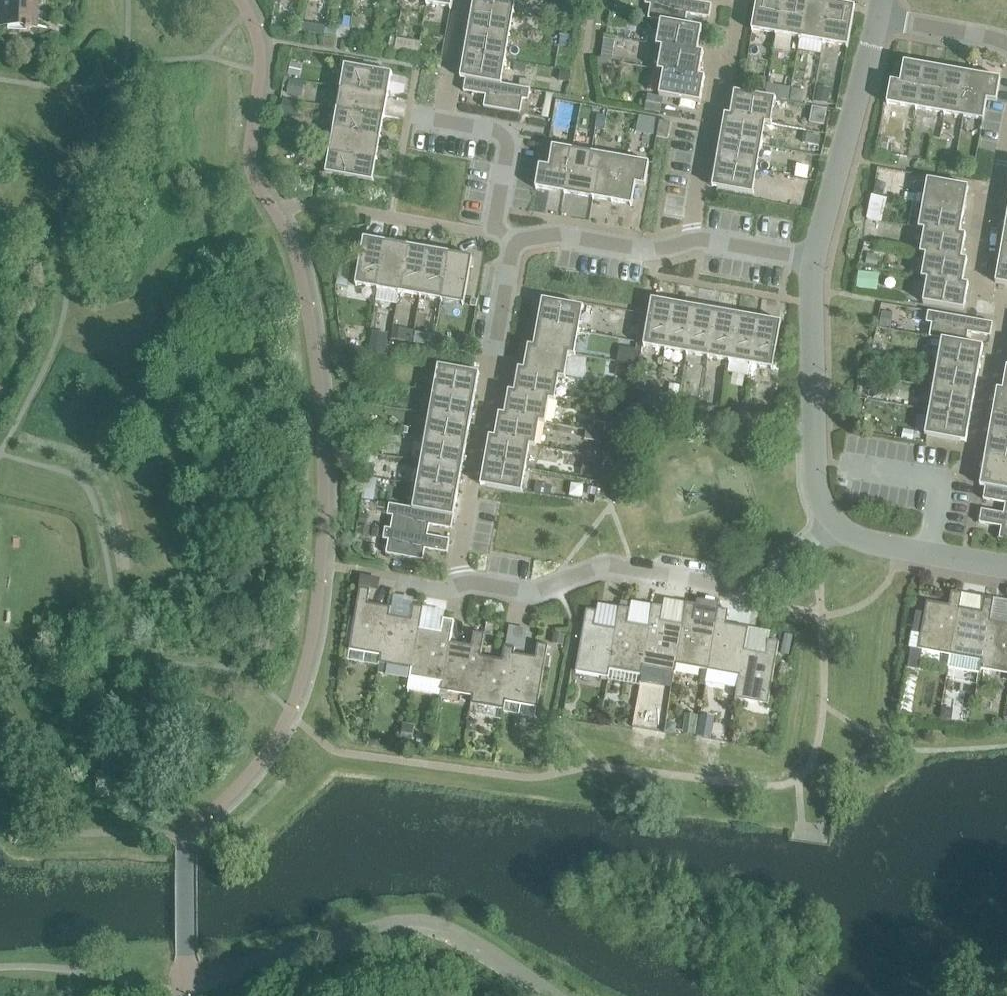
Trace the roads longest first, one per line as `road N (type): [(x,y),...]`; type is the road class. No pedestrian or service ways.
road 1 (residential): [(471,482),(455,564),(464,580),(517,591),(613,564),(735,586),(763,579),(836,525)]
road 2 (residential): [(836,525),(818,497),(813,458),(811,258)]
road 3 (residential): [(811,258),(838,195),(879,17)]
road 4 (residential): [(518,241),(491,226),(507,142),(491,129),(406,112)]
road 5 (residential): [(690,241),(640,250),(562,234),(518,241)]
road 6 (residential): [(841,462),(938,479),(924,550)]
road 7 (residential): [(518,241),(492,373)]
road 8 (residential): [(1006,42),(879,17)]
road 9 (residential): [(811,258),(690,241)]
road 10 (residential): [(690,241),(712,121)]

